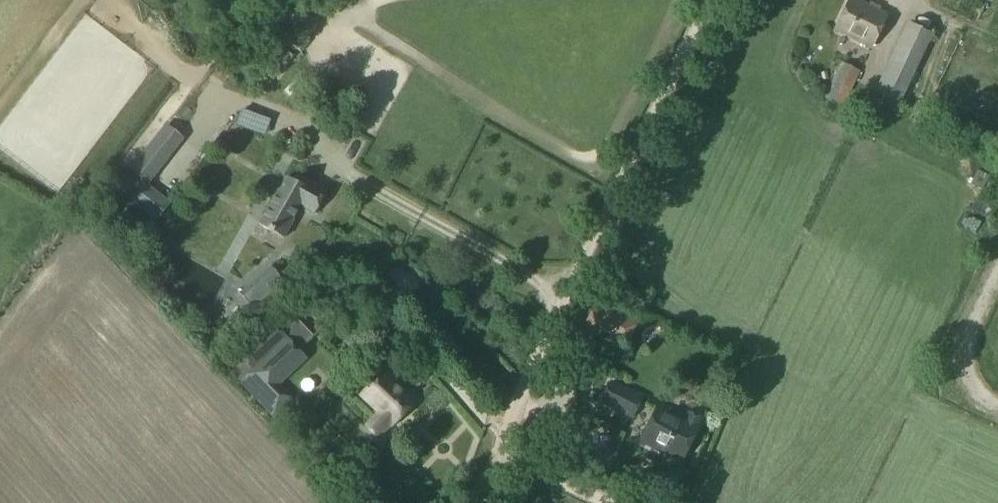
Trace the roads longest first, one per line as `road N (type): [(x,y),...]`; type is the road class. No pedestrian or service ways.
road 1 (unclassified): [(495,453),(710,0)]
road 2 (unclassified): [(606,502),(495,453)]

